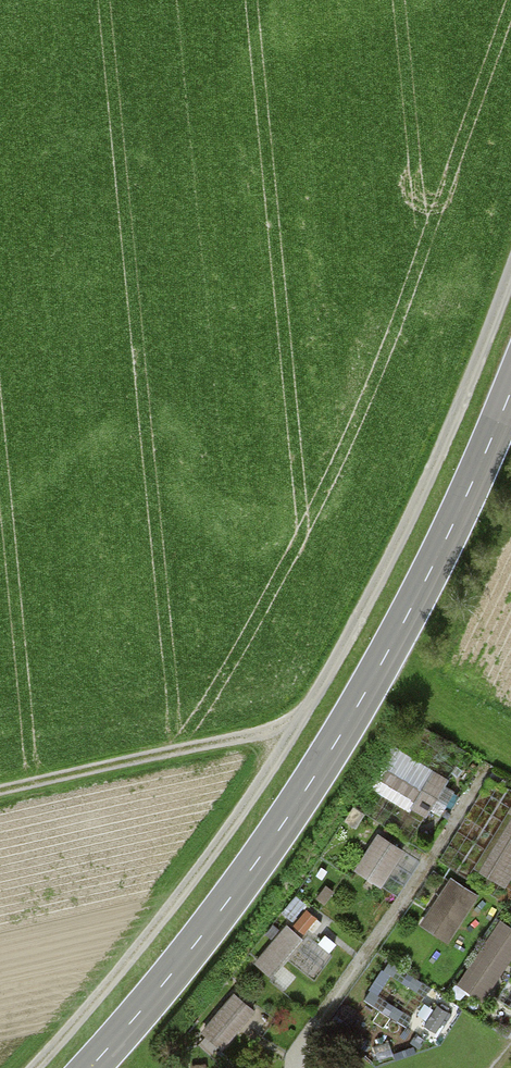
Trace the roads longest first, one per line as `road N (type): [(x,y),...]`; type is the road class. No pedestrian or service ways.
road 1 (track): [(510,269),(436,451),(301,721),(33,1067)]
road 2 (secondary): [(89,1067),(223,908),(299,800),(425,585),(510,394)]
road 3 (track): [(486,769),(295,1067)]
road 4 (track): [(301,721),(0,793)]

